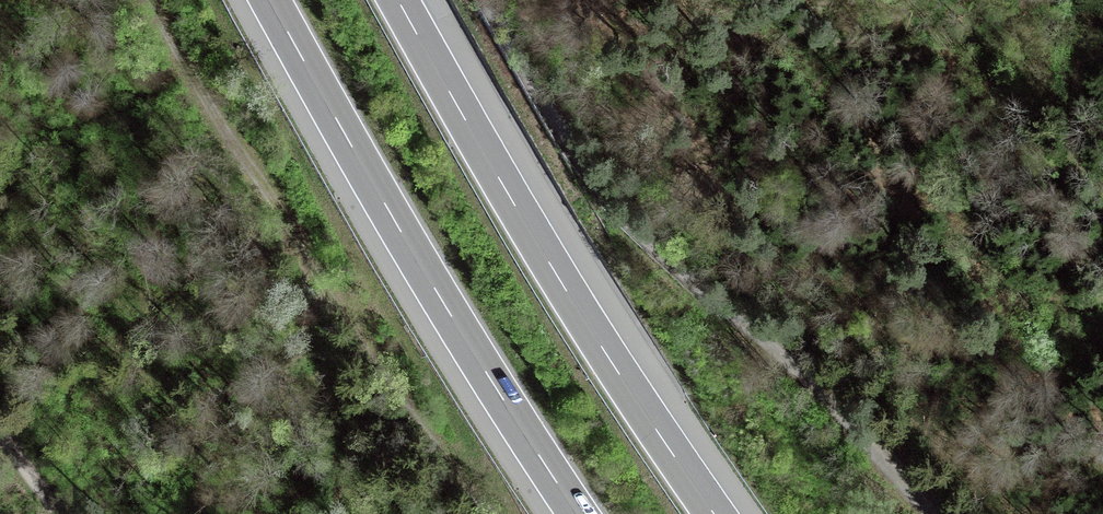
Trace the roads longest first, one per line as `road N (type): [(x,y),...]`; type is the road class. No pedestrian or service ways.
road 1 (track): [(928,513),(834,406),(616,208),(566,141),(485,0)]
road 2 (track): [(493,513),(401,408),(147,0)]
road 3 (motorway): [(714,513),(547,259),(398,0)]
road 4 (motorway): [(270,0),(449,312),(578,513)]

